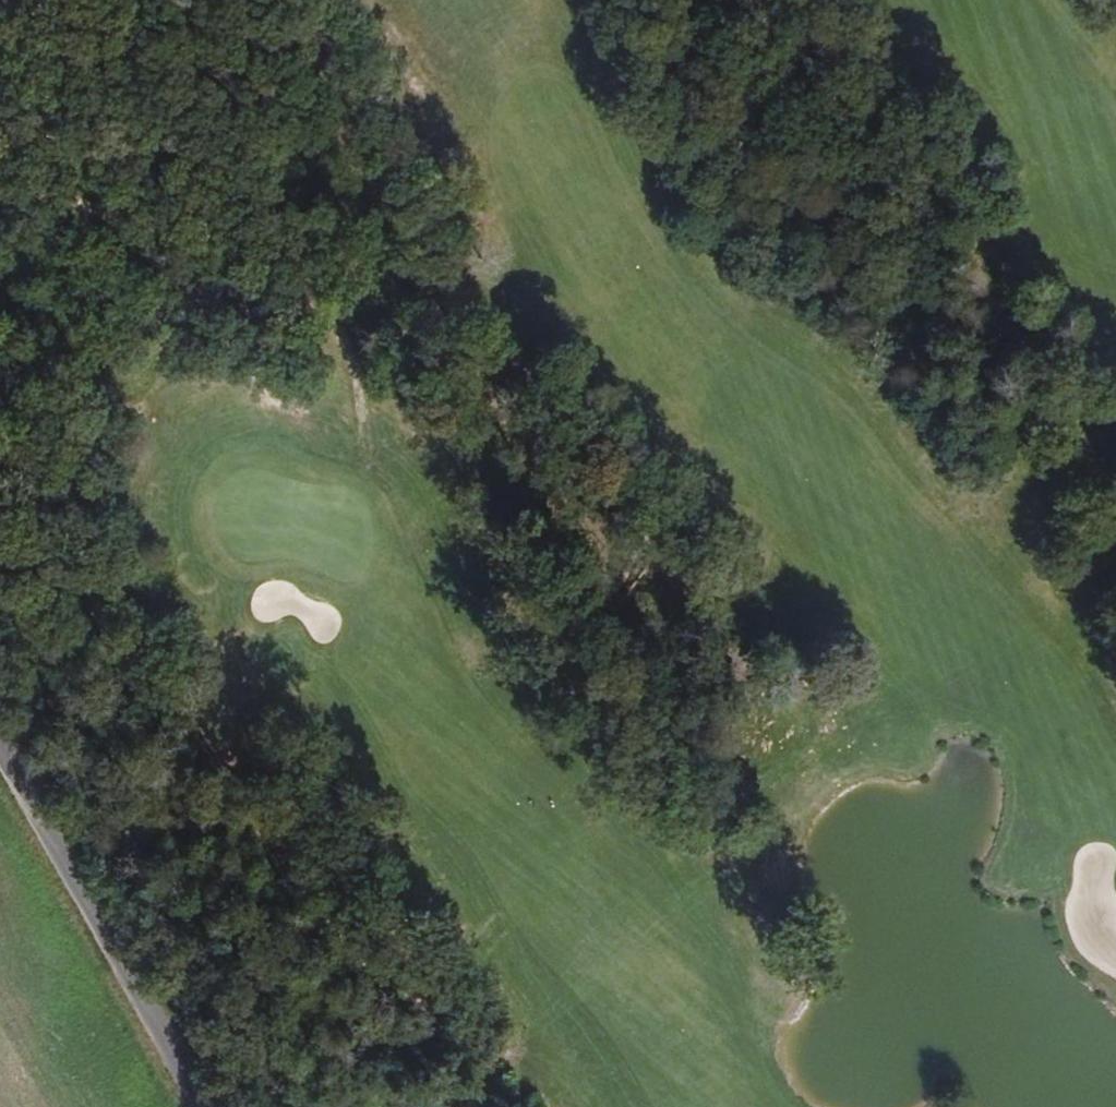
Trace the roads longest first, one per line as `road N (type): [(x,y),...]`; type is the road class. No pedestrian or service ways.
road 1 (tertiary): [(205,1106),(0,752)]

